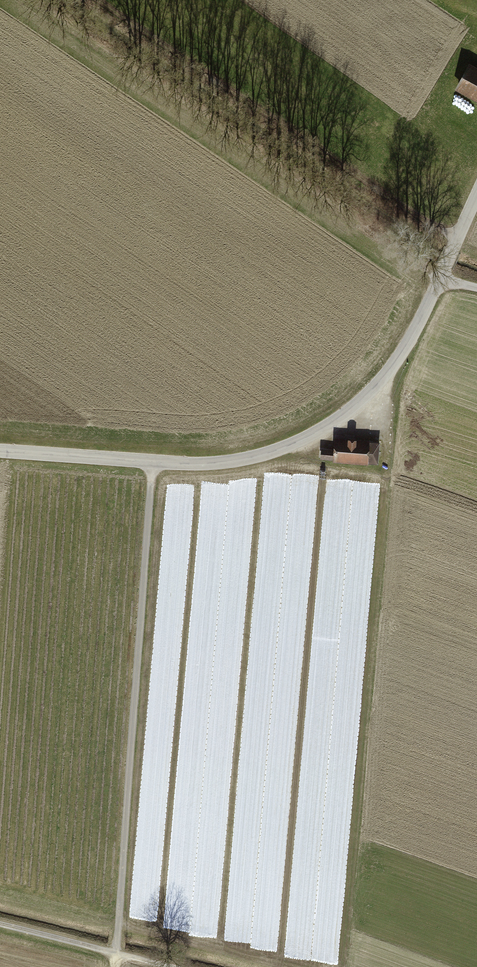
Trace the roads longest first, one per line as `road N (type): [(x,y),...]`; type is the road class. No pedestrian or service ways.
road 1 (residential): [(476,199),(421,322),(383,382),(304,443),(214,465),(0,453)]
road 2 (track): [(115,966),(153,465)]
road 3 (track): [(459,237),(98,0)]
road 4 (track): [(0,926),(169,966)]

